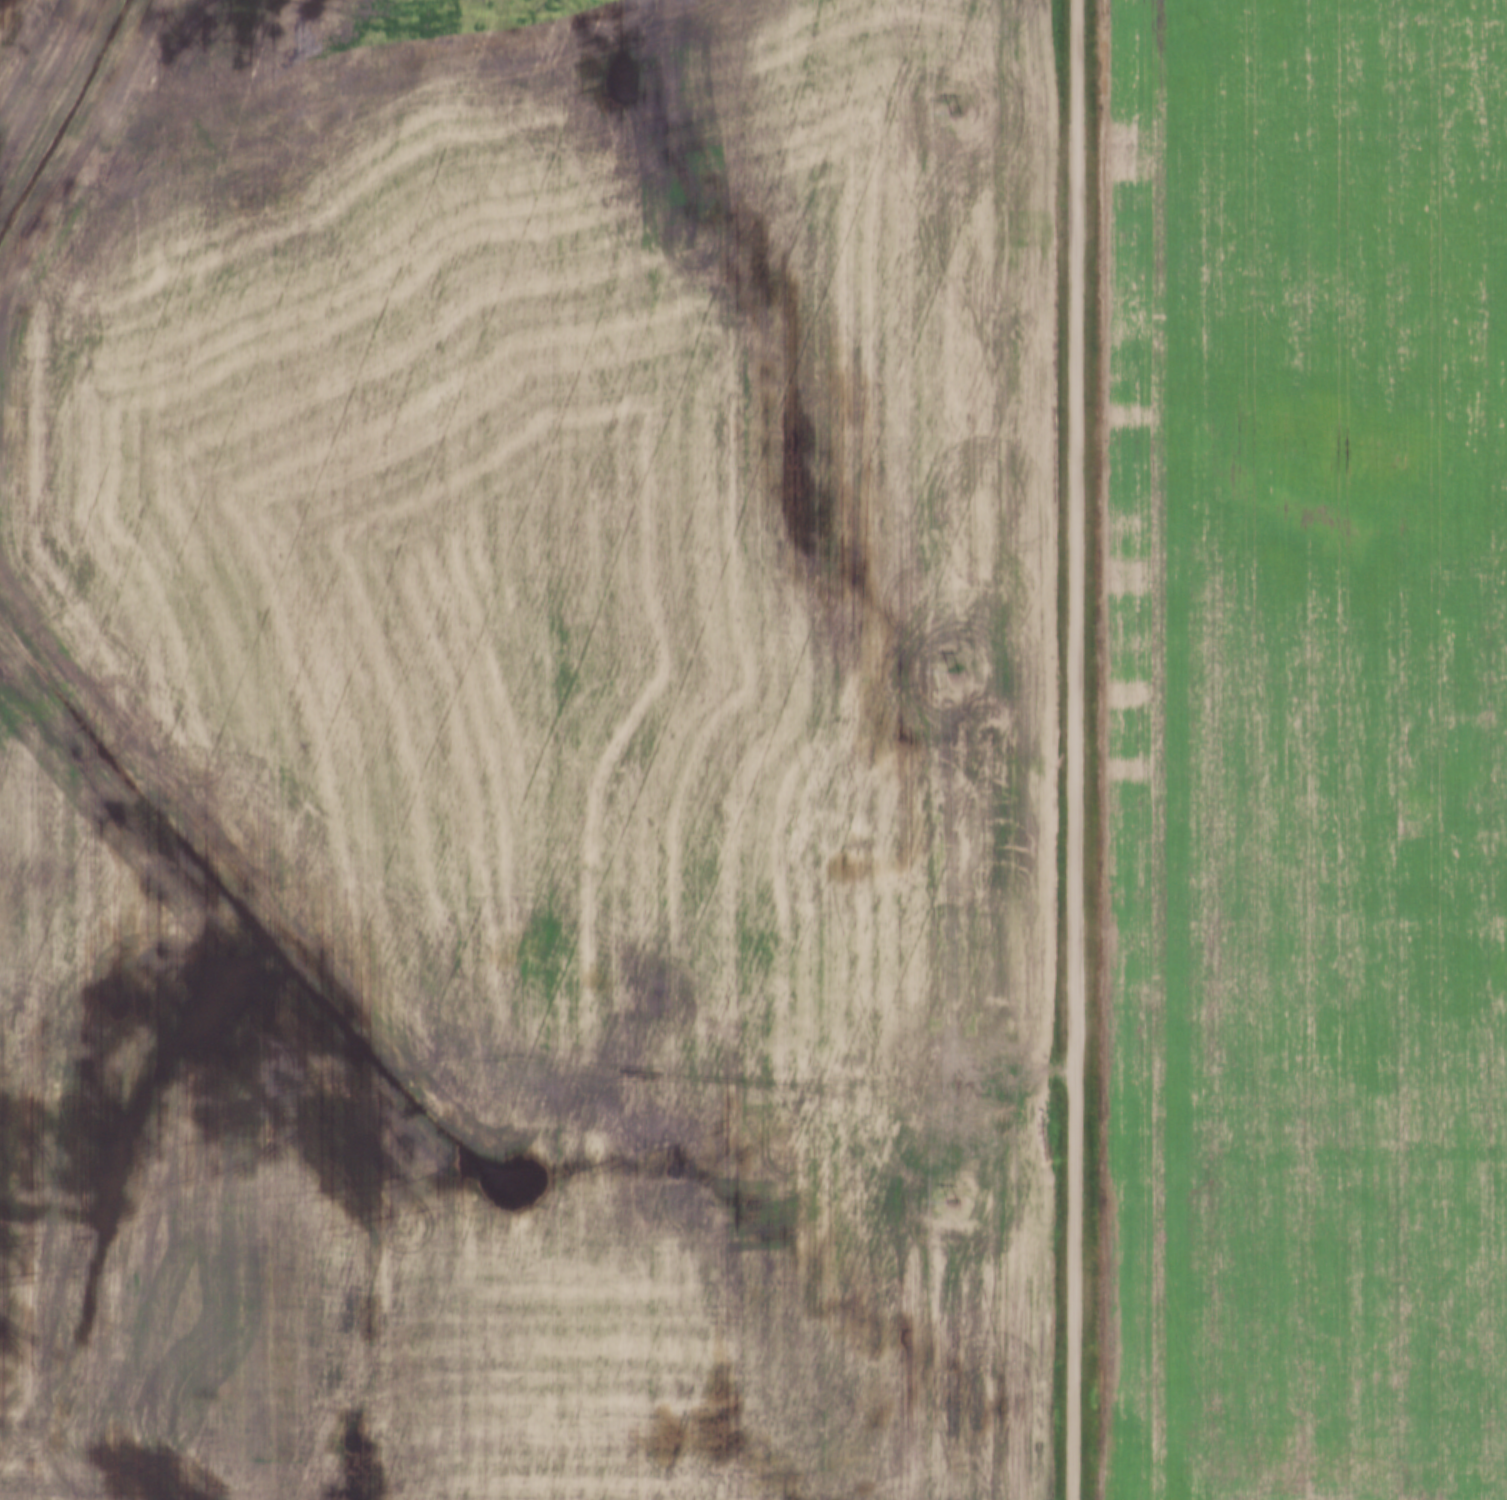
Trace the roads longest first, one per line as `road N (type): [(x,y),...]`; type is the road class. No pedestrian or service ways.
road 1 (residential): [(1077,1499),(1079,0)]

